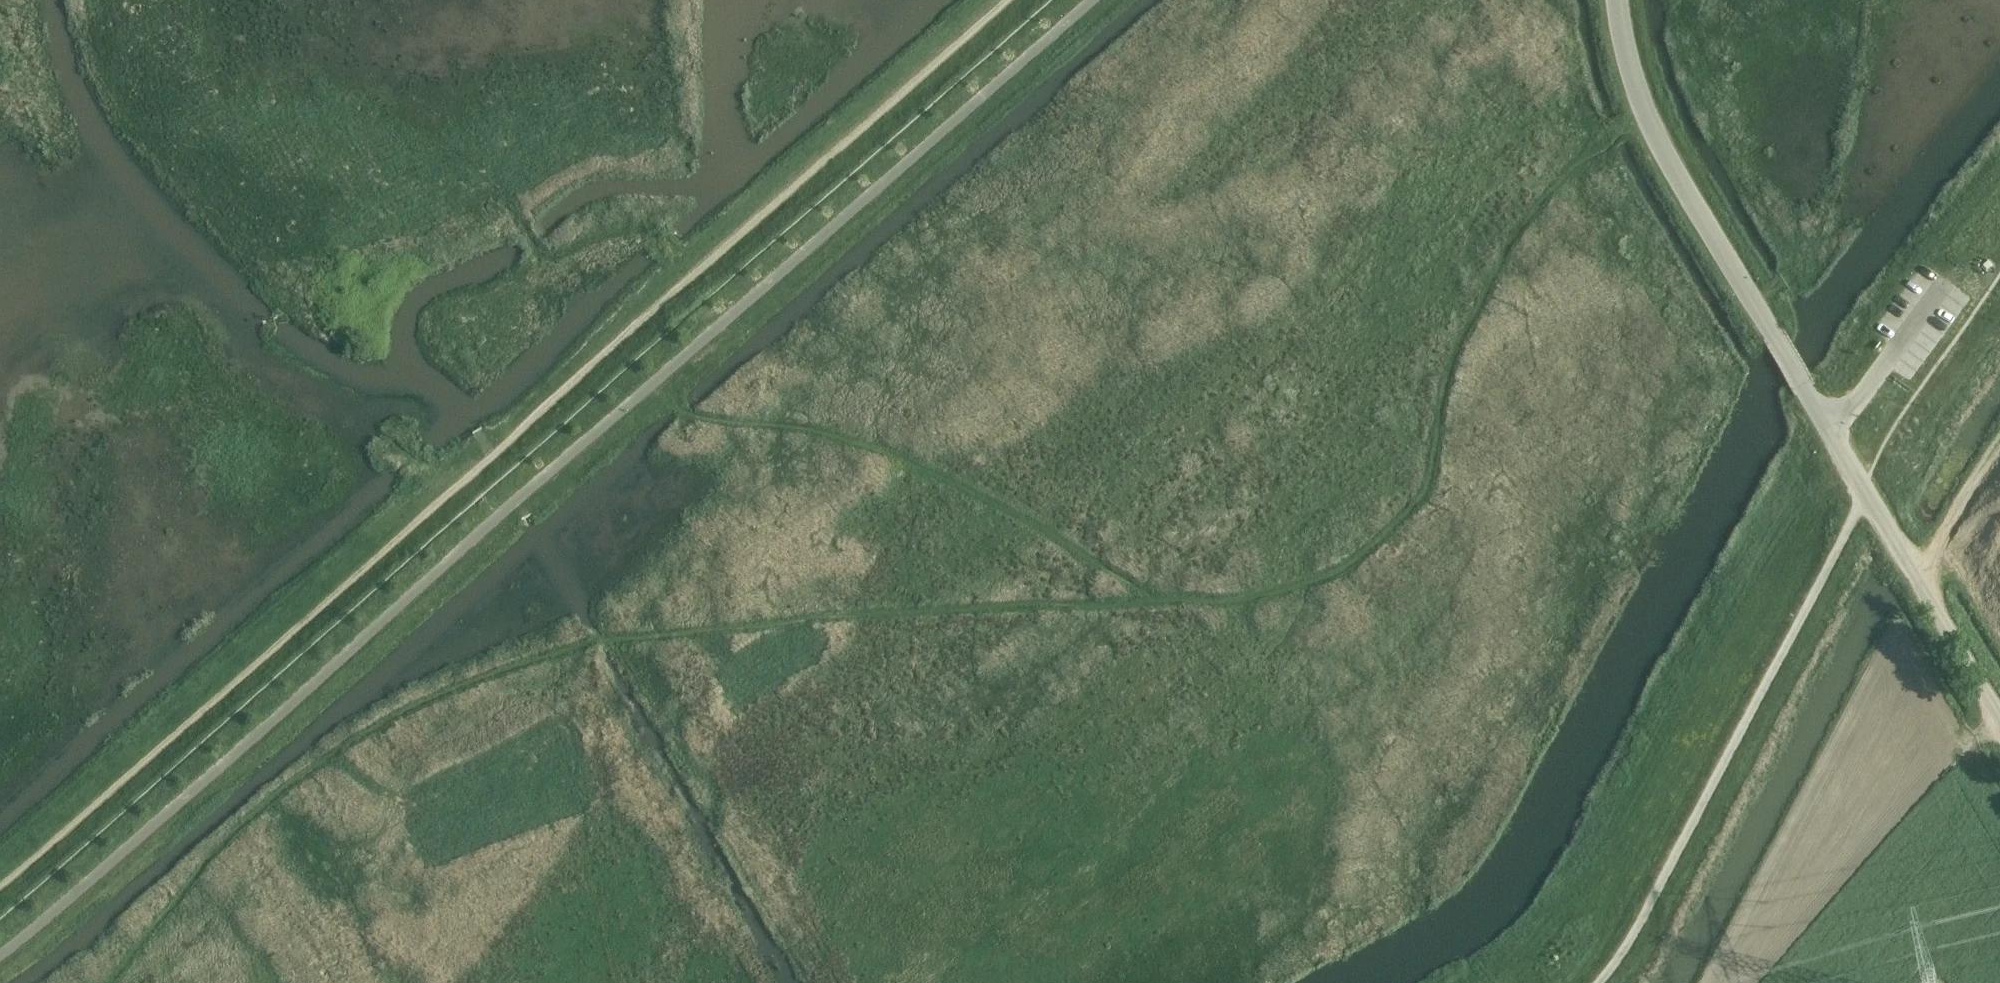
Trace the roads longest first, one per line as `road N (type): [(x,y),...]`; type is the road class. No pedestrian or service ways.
road 1 (unclassified): [(1999,716),(1672,166),(1633,86),(1615,0)]
road 2 (track): [(1599,982),(1717,782),(1865,491)]

